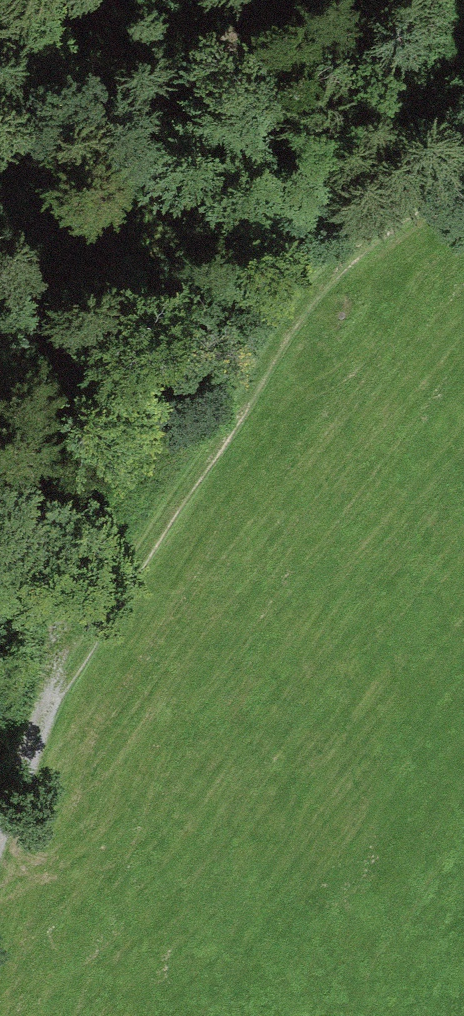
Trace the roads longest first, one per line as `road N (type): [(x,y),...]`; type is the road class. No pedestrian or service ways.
road 1 (track): [(0,842),(79,657),(215,451),(372,236),(463,171)]
road 2 (track): [(51,721),(78,499),(169,176)]

